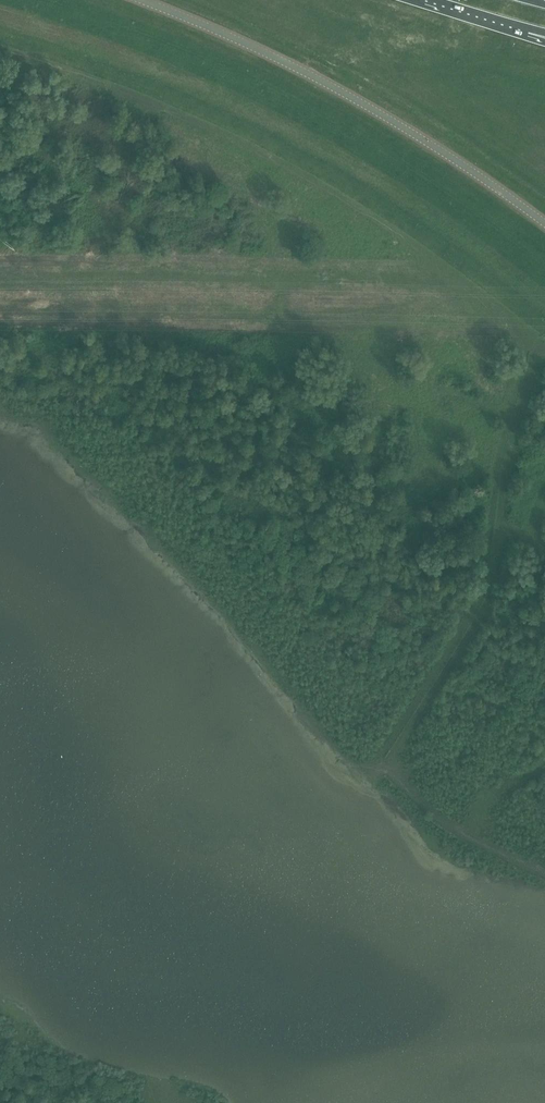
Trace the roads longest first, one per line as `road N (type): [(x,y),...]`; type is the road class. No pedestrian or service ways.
road 1 (tertiary): [(544,225),(354,99),(141,0)]

